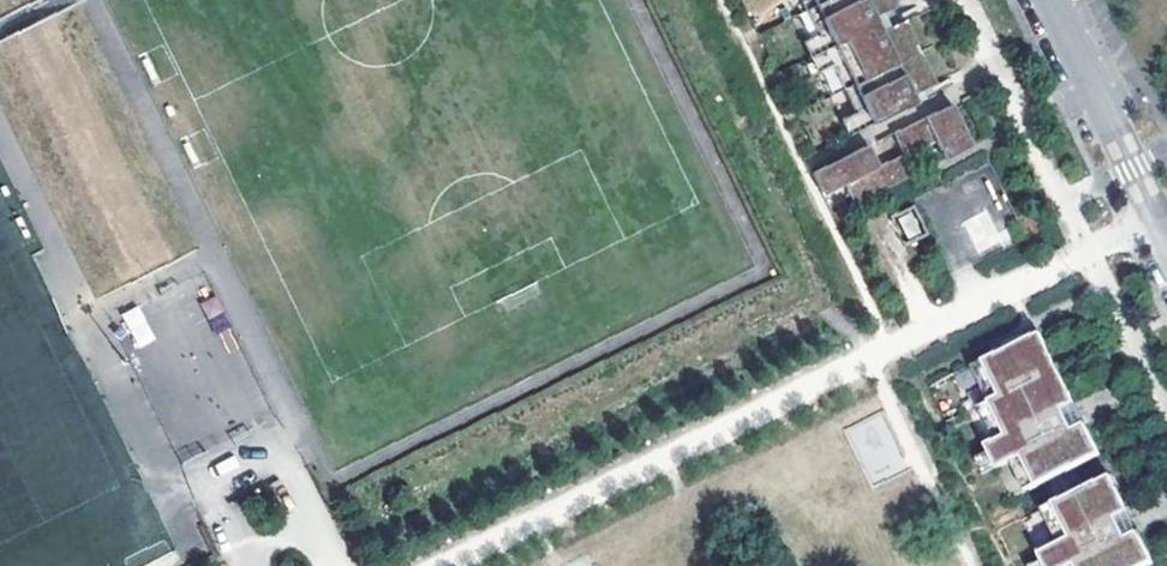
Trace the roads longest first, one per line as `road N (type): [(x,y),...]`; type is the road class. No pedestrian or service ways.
road 1 (residential): [(1052,0),(1166,239)]

